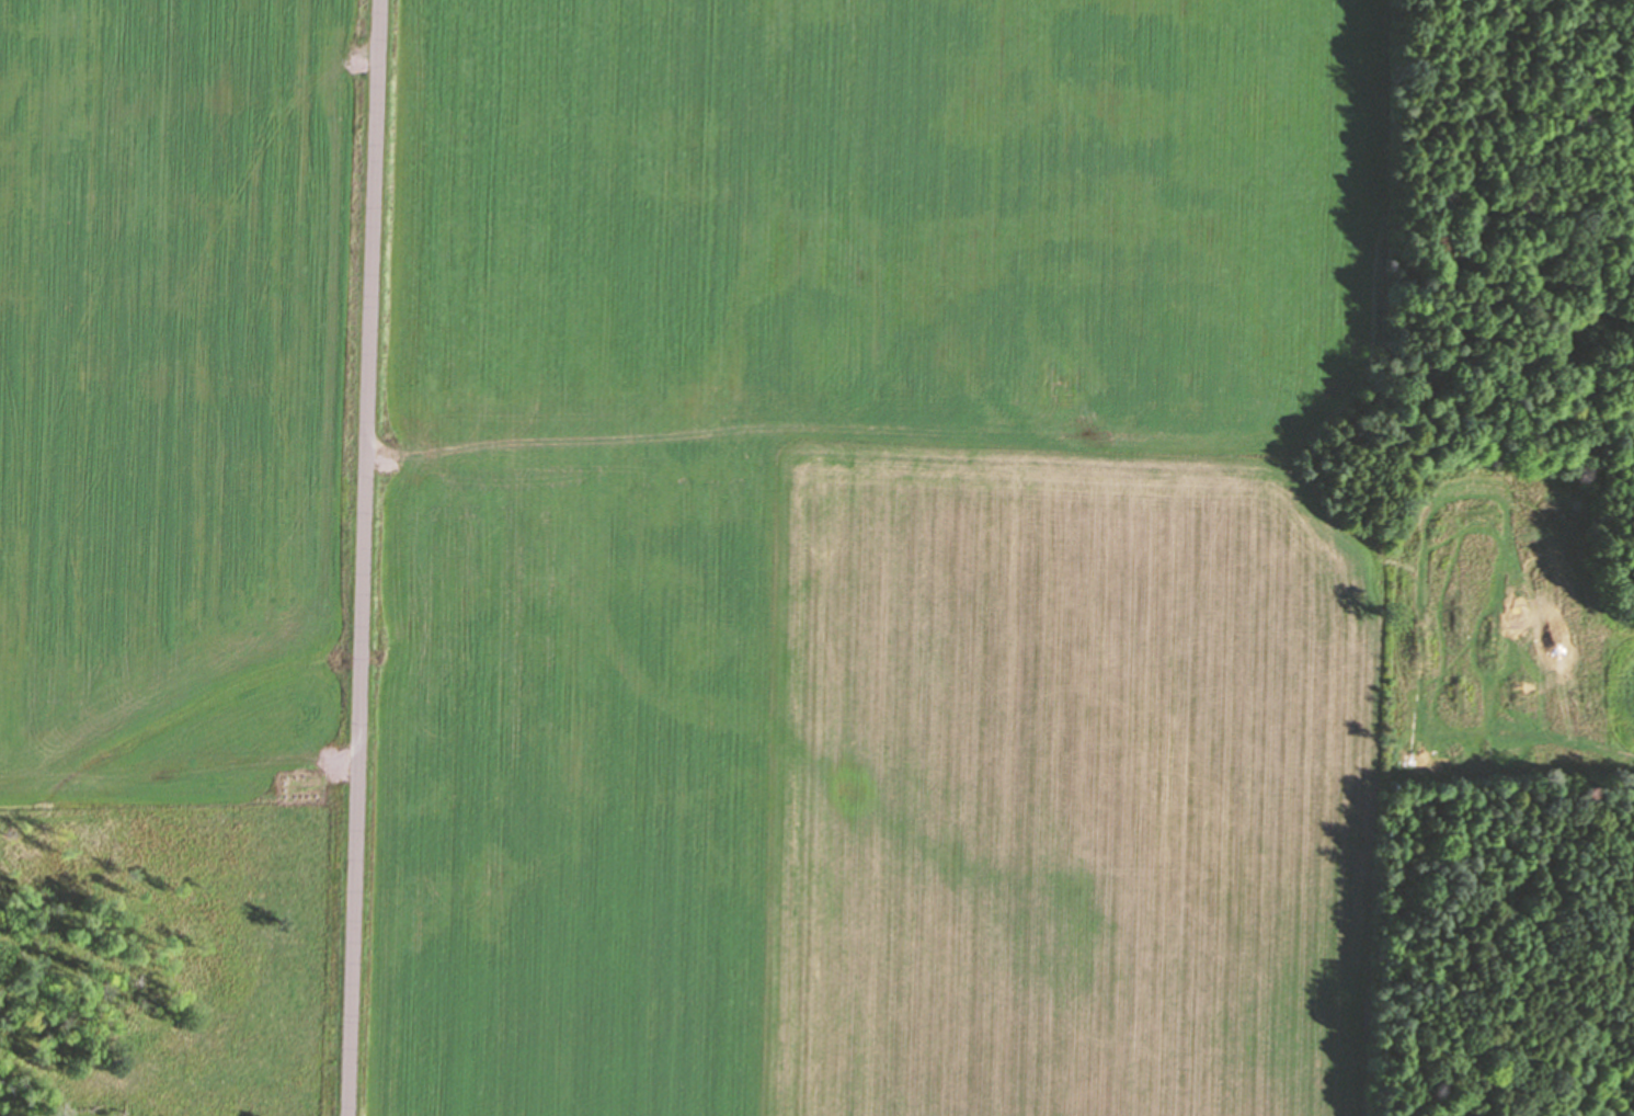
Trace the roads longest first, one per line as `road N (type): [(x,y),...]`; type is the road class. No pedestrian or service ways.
road 1 (residential): [(357,1115),(389,0)]

